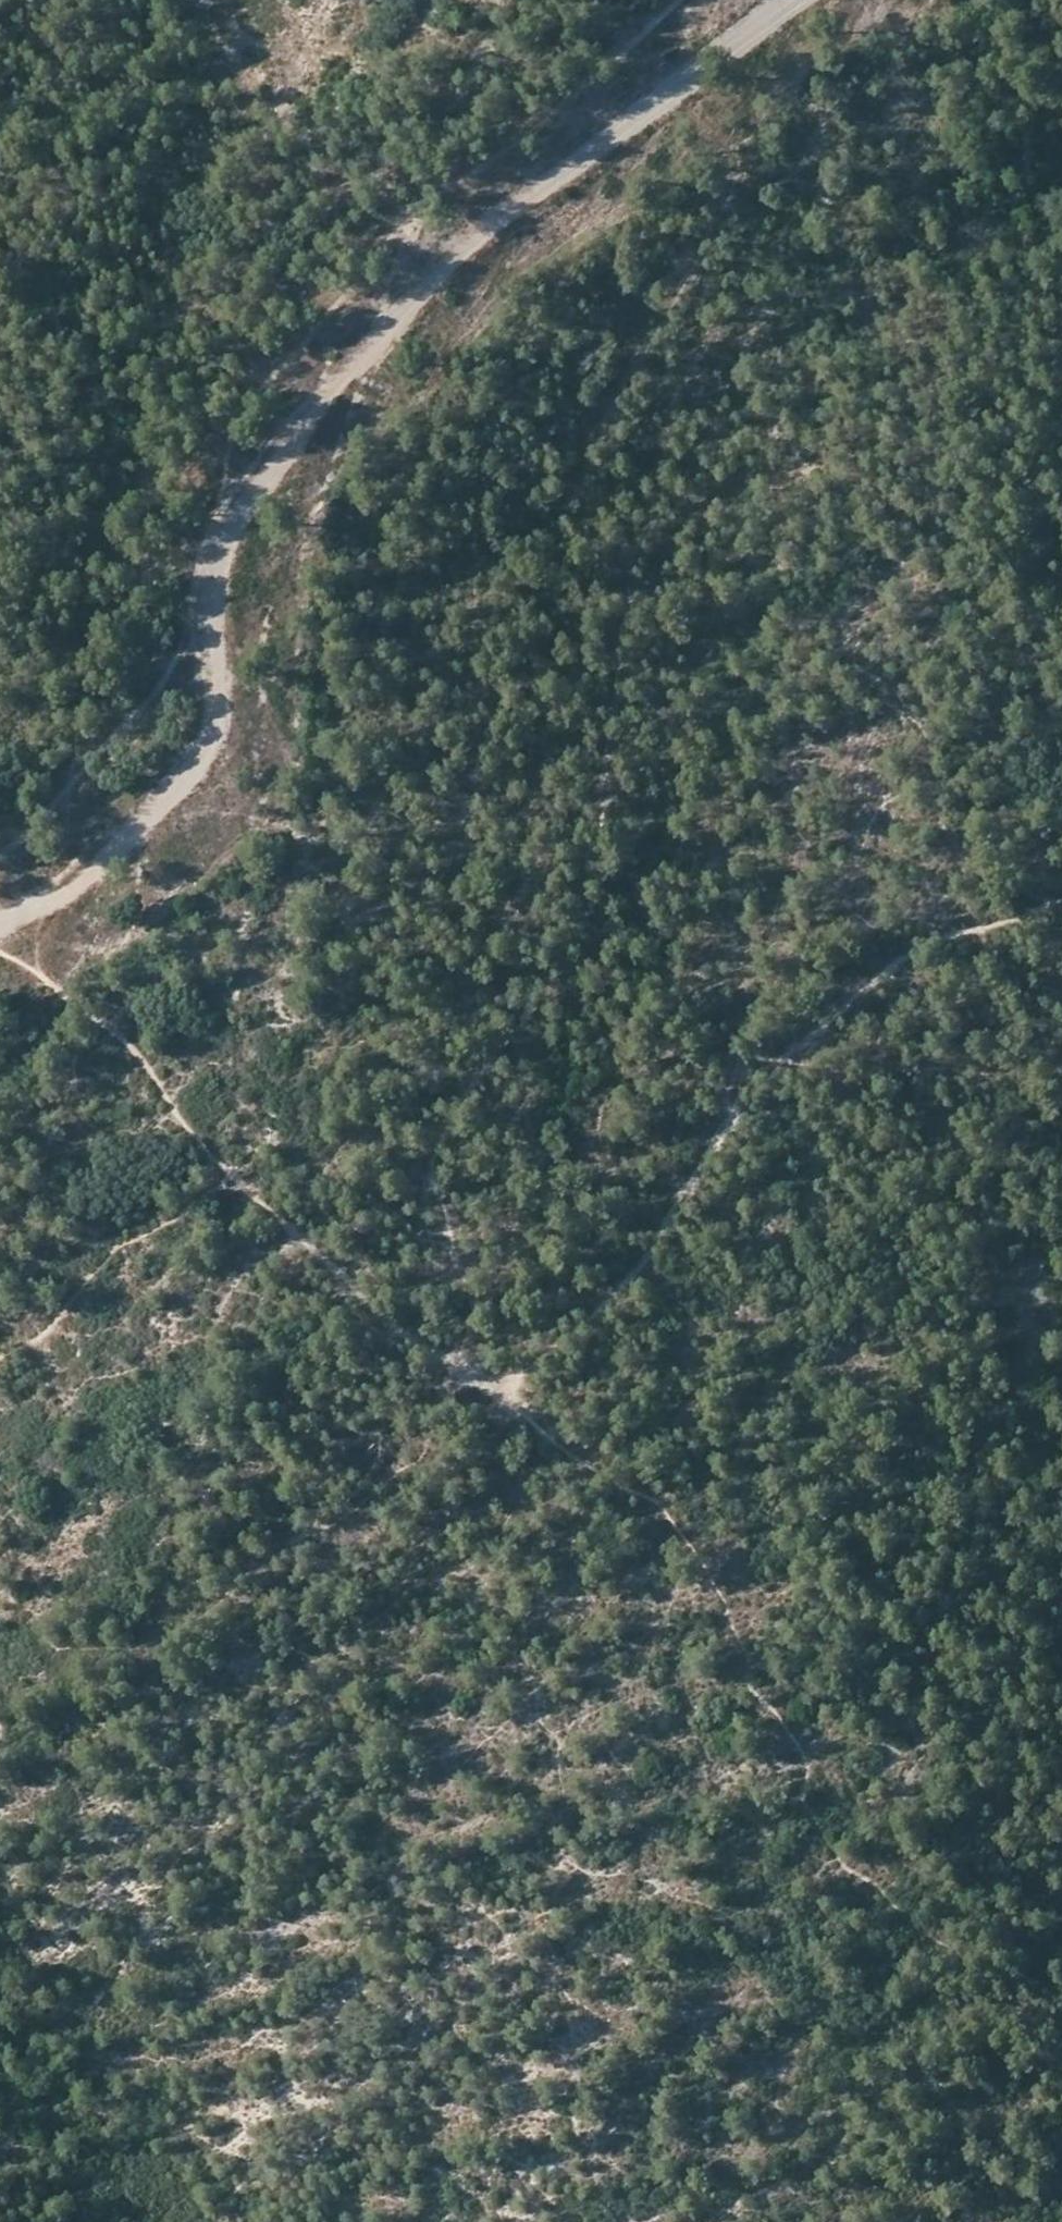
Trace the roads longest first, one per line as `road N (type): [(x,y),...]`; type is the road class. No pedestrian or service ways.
road 1 (track): [(0,931),(46,914),(89,880),(198,768),(218,727),(220,561),(235,521),(285,450),(485,229),(793,0)]

